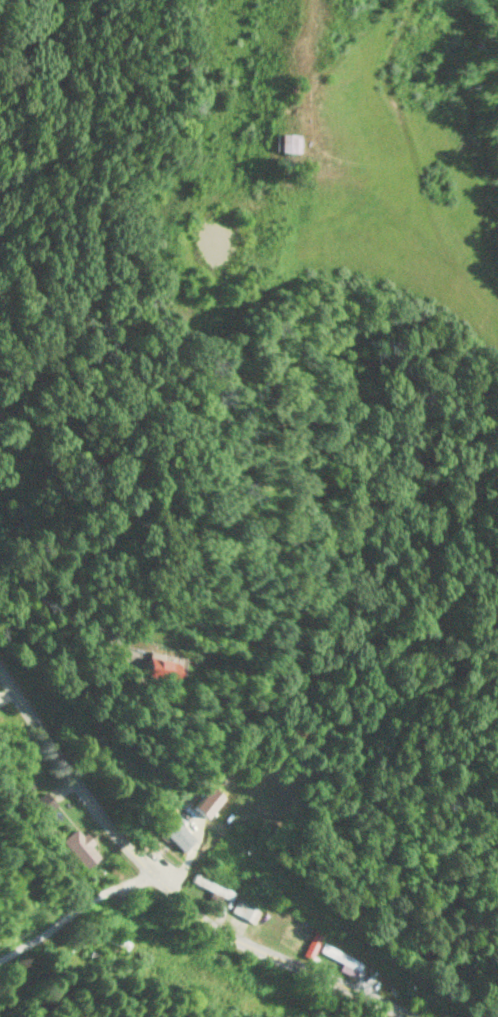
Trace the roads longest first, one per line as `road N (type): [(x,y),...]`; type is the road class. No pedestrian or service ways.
road 1 (tertiary): [(420,1016),(232,937),(171,895),(72,776),(0,669)]
road 2 (residential): [(133,853),(98,883),(0,932)]

